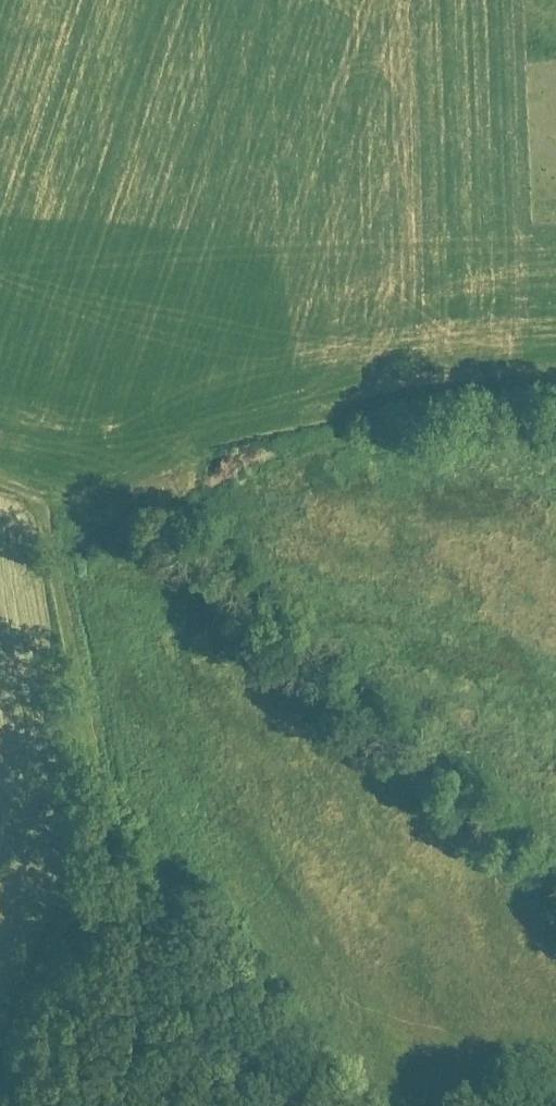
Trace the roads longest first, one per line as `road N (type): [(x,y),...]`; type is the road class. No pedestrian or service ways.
road 1 (track): [(14,1105),(28,1020),(60,947),(111,895),(115,873),(46,507),(34,490),(0,478)]

